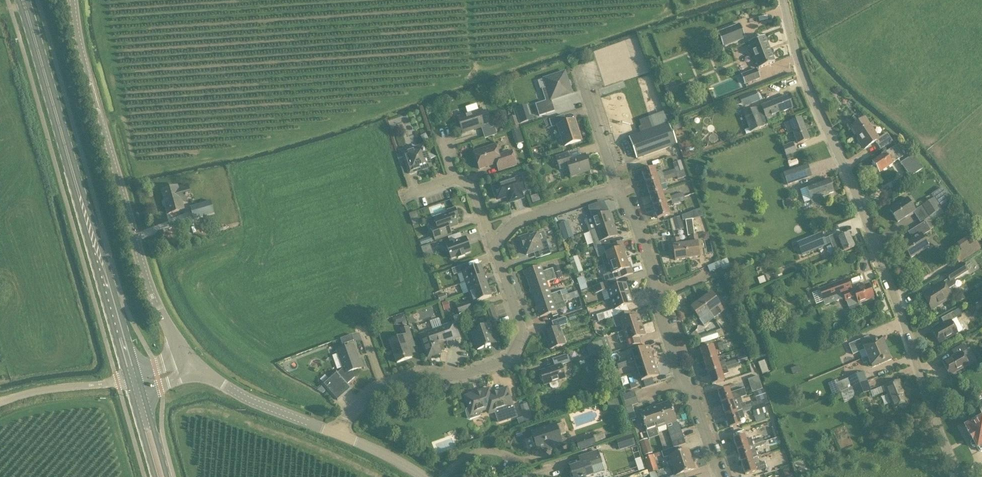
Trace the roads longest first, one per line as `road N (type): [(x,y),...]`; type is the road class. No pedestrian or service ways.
road 1 (unclassified): [(958,476),(856,193),(804,81),(783,0)]
road 2 (primary): [(134,379),(23,0)]
road 3 (tertiary): [(188,361),(152,297),(69,0)]
road 4 (residential): [(384,387),(507,361),(522,331),(493,247)]
road 5 (tertiary): [(339,434),(246,398),(188,361)]
road 6 (residential): [(493,247),(515,223),(618,189)]
road 7 (unclassified): [(0,403),(134,379)]
road 8 (residential): [(618,189),(579,70)]

